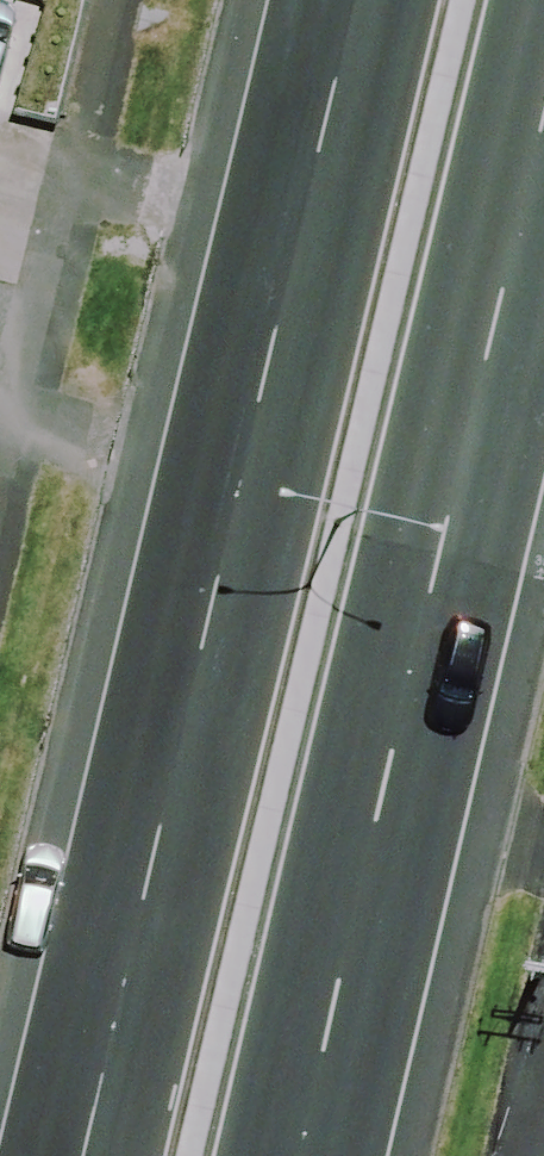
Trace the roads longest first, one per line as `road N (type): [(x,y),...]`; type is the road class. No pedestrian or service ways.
road 1 (trunk): [(71,1155),(331,0)]
road 2 (trunk): [(543,112),(304,1155)]

